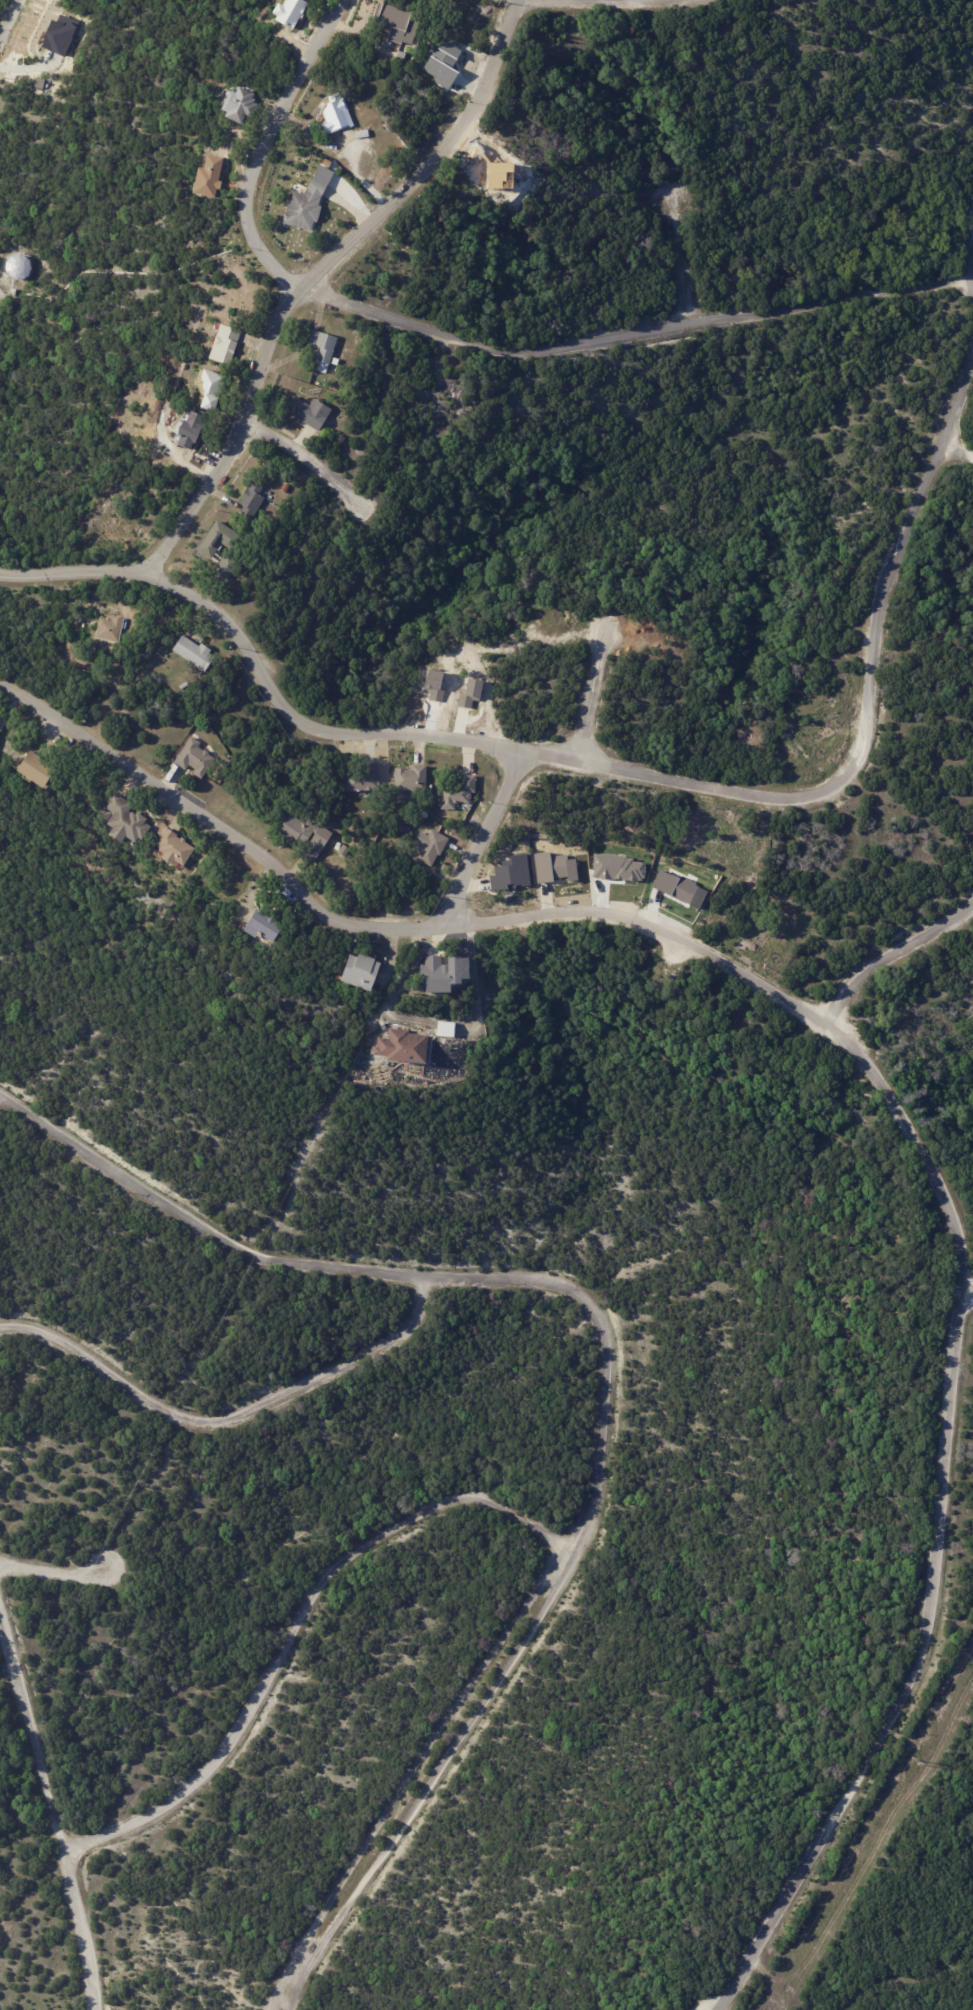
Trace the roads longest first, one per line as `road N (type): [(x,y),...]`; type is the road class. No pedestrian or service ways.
road 1 (residential): [(717,2009),(921,1662),(963,1292),(958,1237),(940,1184),(886,1094),(825,1021),(649,921),(566,912),(350,928),(309,906),(258,853),(0,687)]
road 2 (residential): [(972,360),(886,580),(862,740),(848,774),(818,796),(772,799),(433,735),(320,732),(284,712),(235,631),(146,571)]
road 3 (residential): [(0,1097),(270,1261),(568,1289),(604,1328),(609,1369),(591,1508),(573,1550)]
road 4 (residential): [(521,0),(469,117),(274,321),(242,423),(146,571)]
road 5 (residential): [(298,291),(424,330),(529,350),(970,279)]
road 6 (residential): [(64,1851),(184,1795),(242,1726),(323,1581),(353,1551),(456,1498),(482,1497),(573,1550)]
road 7 (residential): [(573,1550),(509,1626),(336,1886),(277,1981),(269,2009)]
road 8 (residential): [(289,2009),(540,1616),(573,1550)]
road 9 (residential): [(0,1329),(40,1332),(157,1407),(200,1421),(296,1388),(403,1332),(418,1307),(421,1277)]
road 10 (residential): [(93,2009),(64,1851),(0,1615)]
road 11 (residential): [(340,0),(256,159),(244,214),(253,241),(298,291)]
road 12 (residential): [(972,893),(956,918),(864,967),(825,1021)]
road 13 (residential): [(521,752),(445,925)]
road 14 (residential): [(242,423),(309,460),(365,508)]
road 15 (residential): [(146,571),(0,573)]
road 16 (residential): [(582,762),(604,633)]
road 17 (residential): [(689,325),(673,201)]

